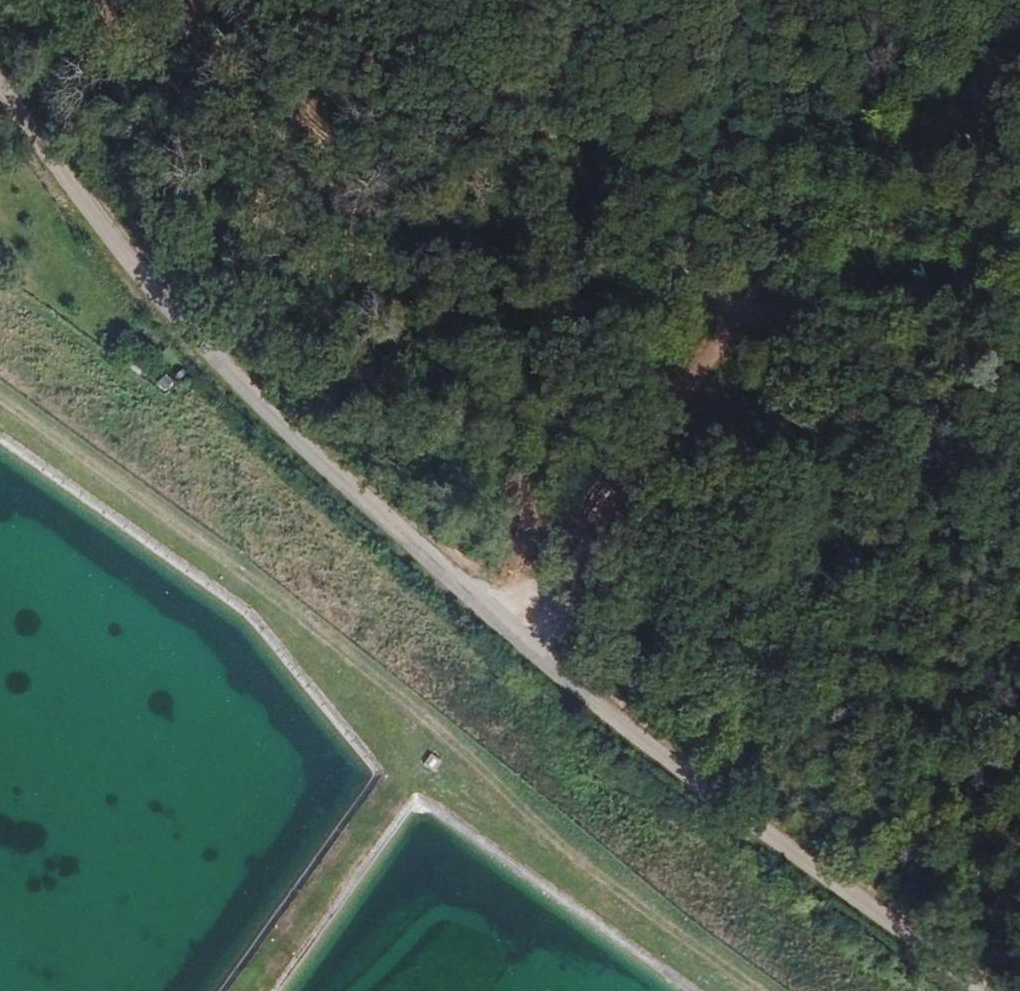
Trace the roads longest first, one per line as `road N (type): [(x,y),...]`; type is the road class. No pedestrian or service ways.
road 1 (unclassified): [(0,96),(122,262),(507,637),(983,990)]
road 2 (track): [(0,398),(427,712),(569,858),(754,990)]
road 3 (track): [(507,637),(958,0)]
road 4 (track): [(1019,329),(739,314)]

